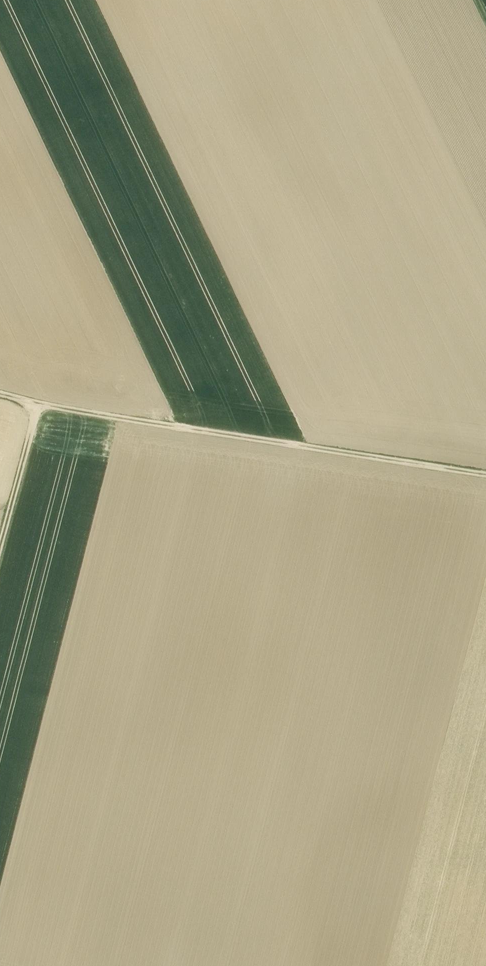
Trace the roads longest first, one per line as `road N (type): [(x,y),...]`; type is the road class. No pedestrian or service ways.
road 1 (track): [(0,399),(485,482)]
road 2 (track): [(0,586),(44,410)]

